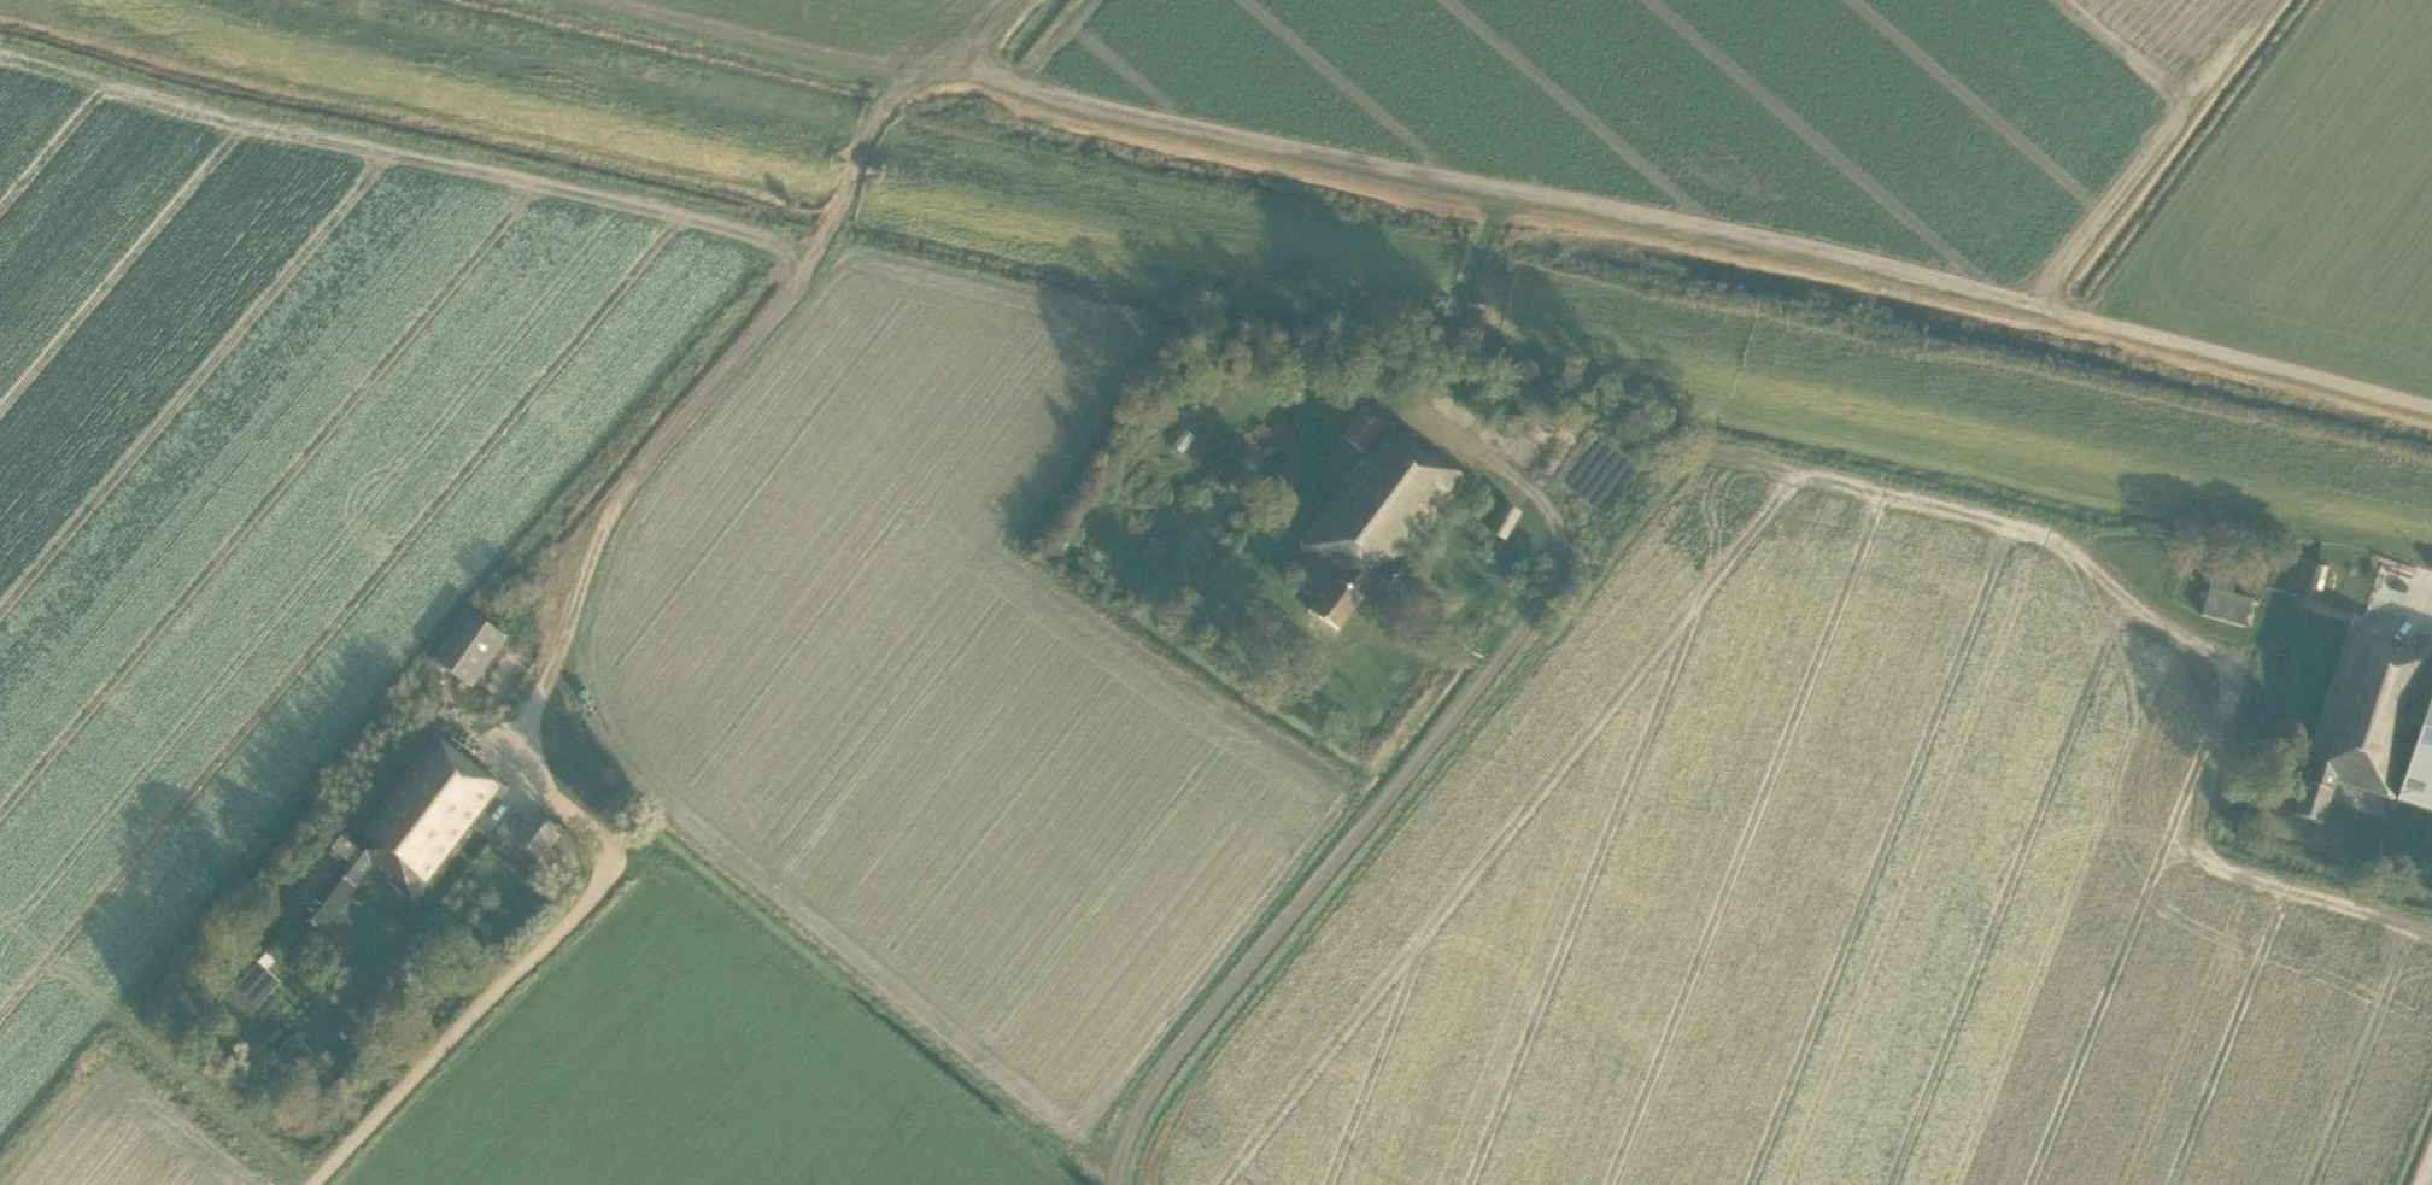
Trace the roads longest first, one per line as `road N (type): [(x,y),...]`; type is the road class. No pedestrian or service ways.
road 1 (unclassified): [(1113,1184),(1132,1125),(1170,1069),(1566,583),(1560,535),(1542,499)]
road 2 (track): [(911,83),(881,116),(818,255),(613,509),(517,762)]
road 3 (unclassified): [(316,1184),(600,886),(612,856),(517,762)]

